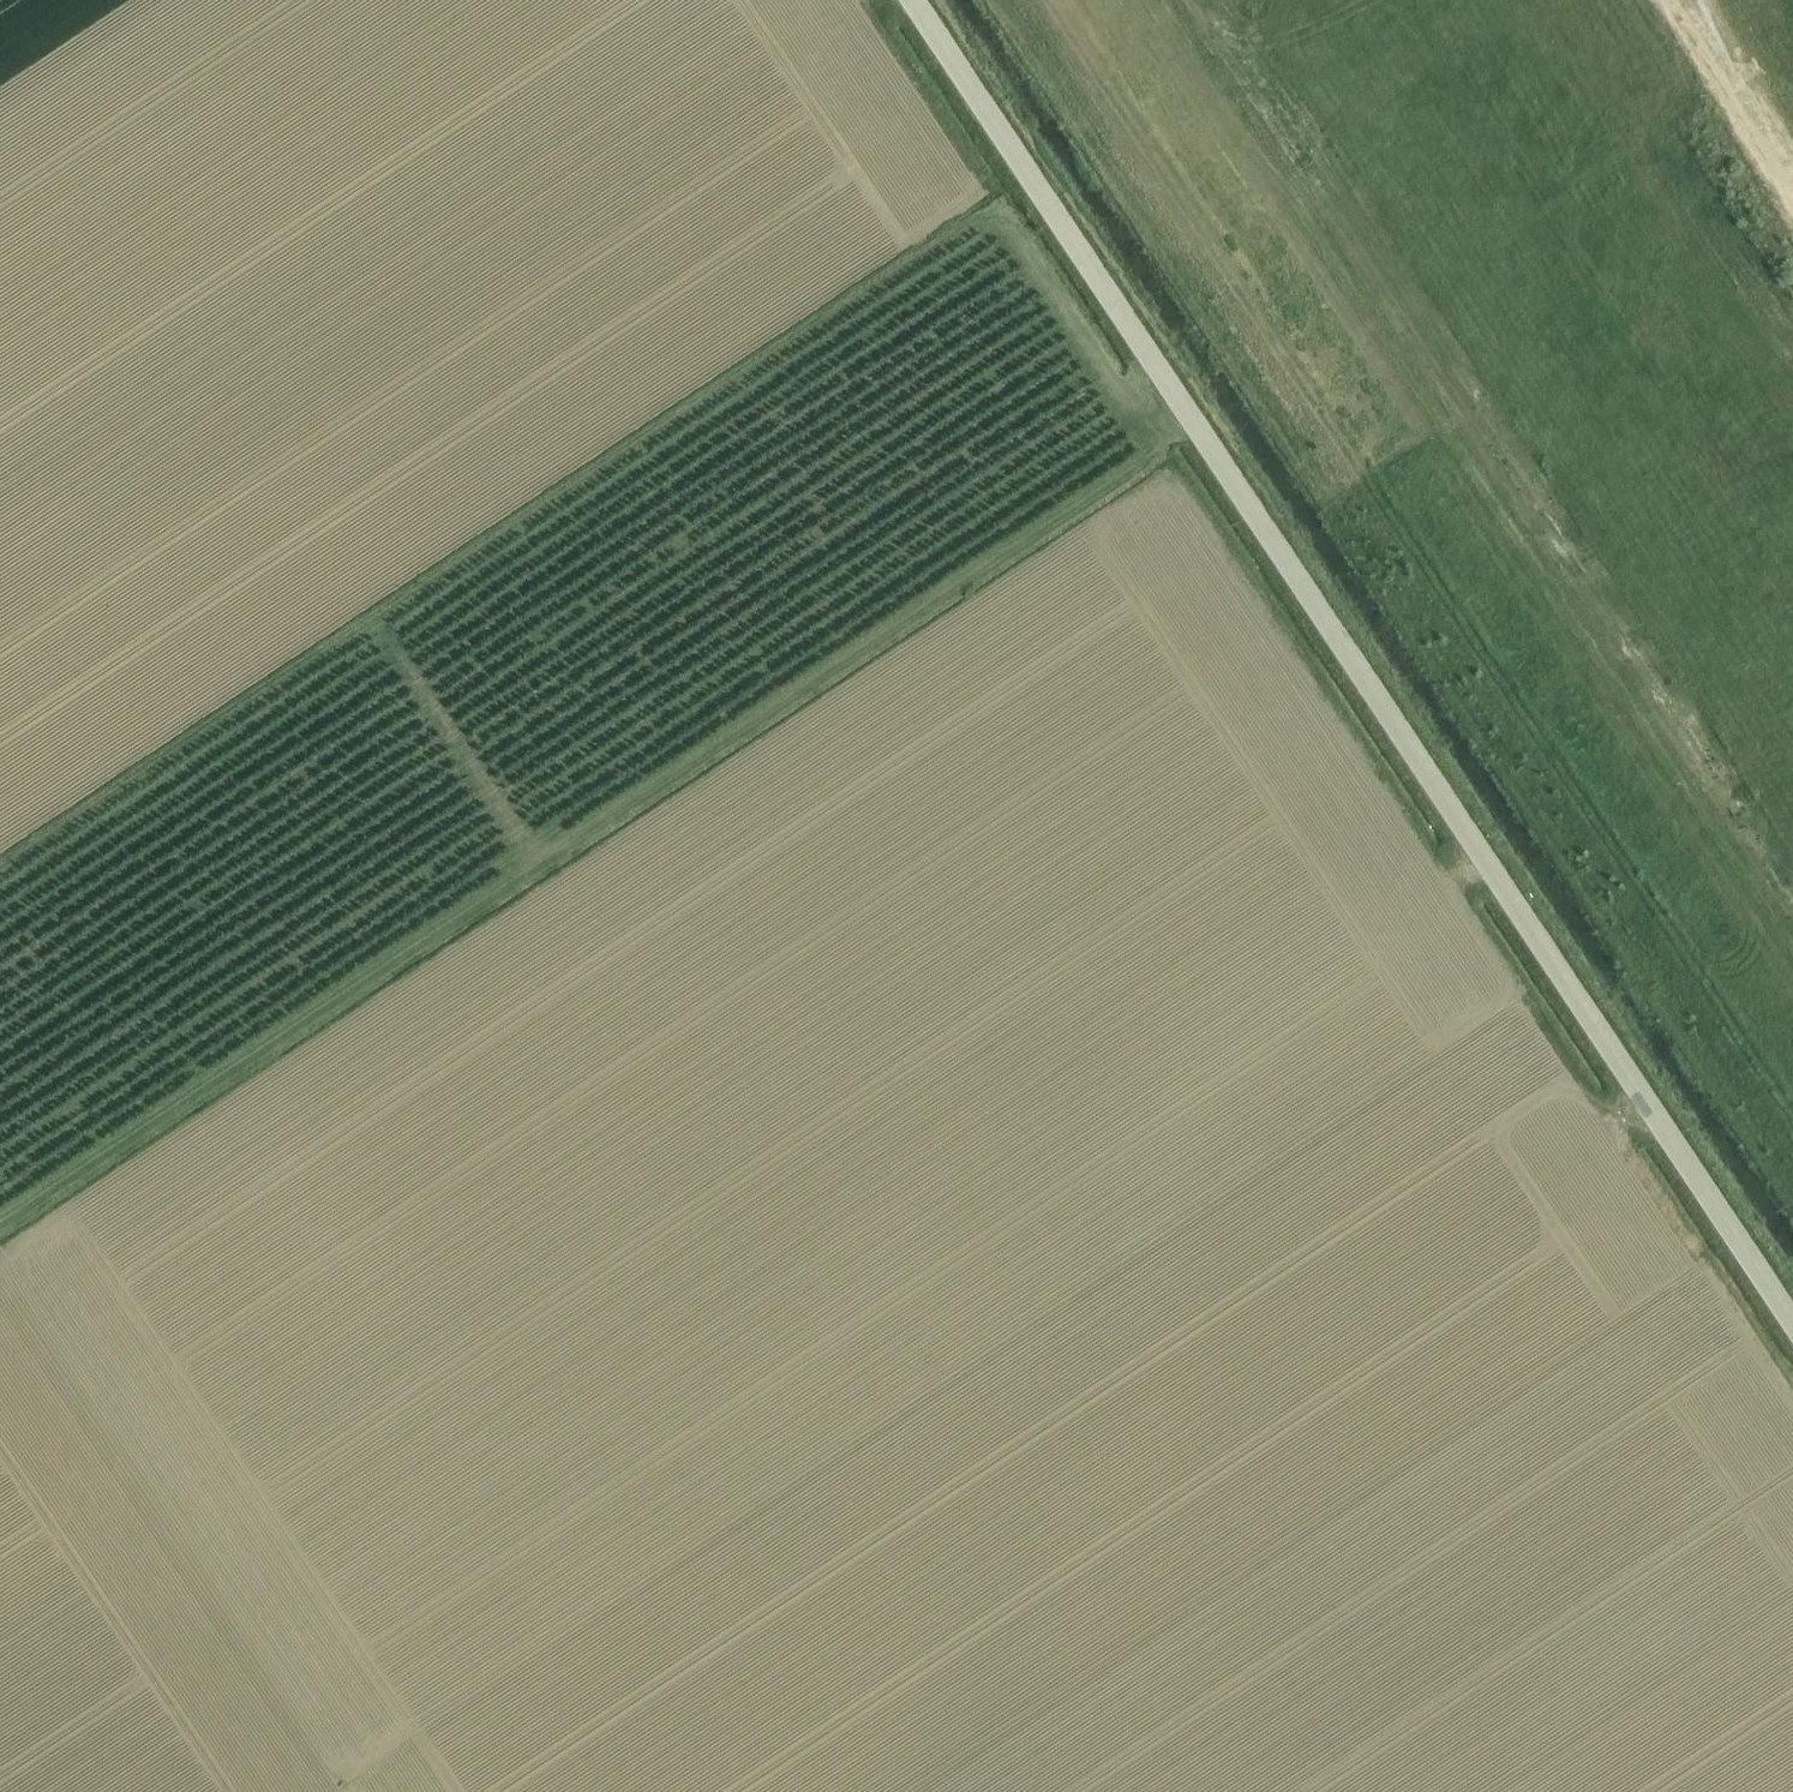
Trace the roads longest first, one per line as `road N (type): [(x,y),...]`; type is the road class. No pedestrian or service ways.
road 1 (unclassified): [(1792,1328),(911,0)]
road 2 (track): [(1675,0),(1792,187)]

